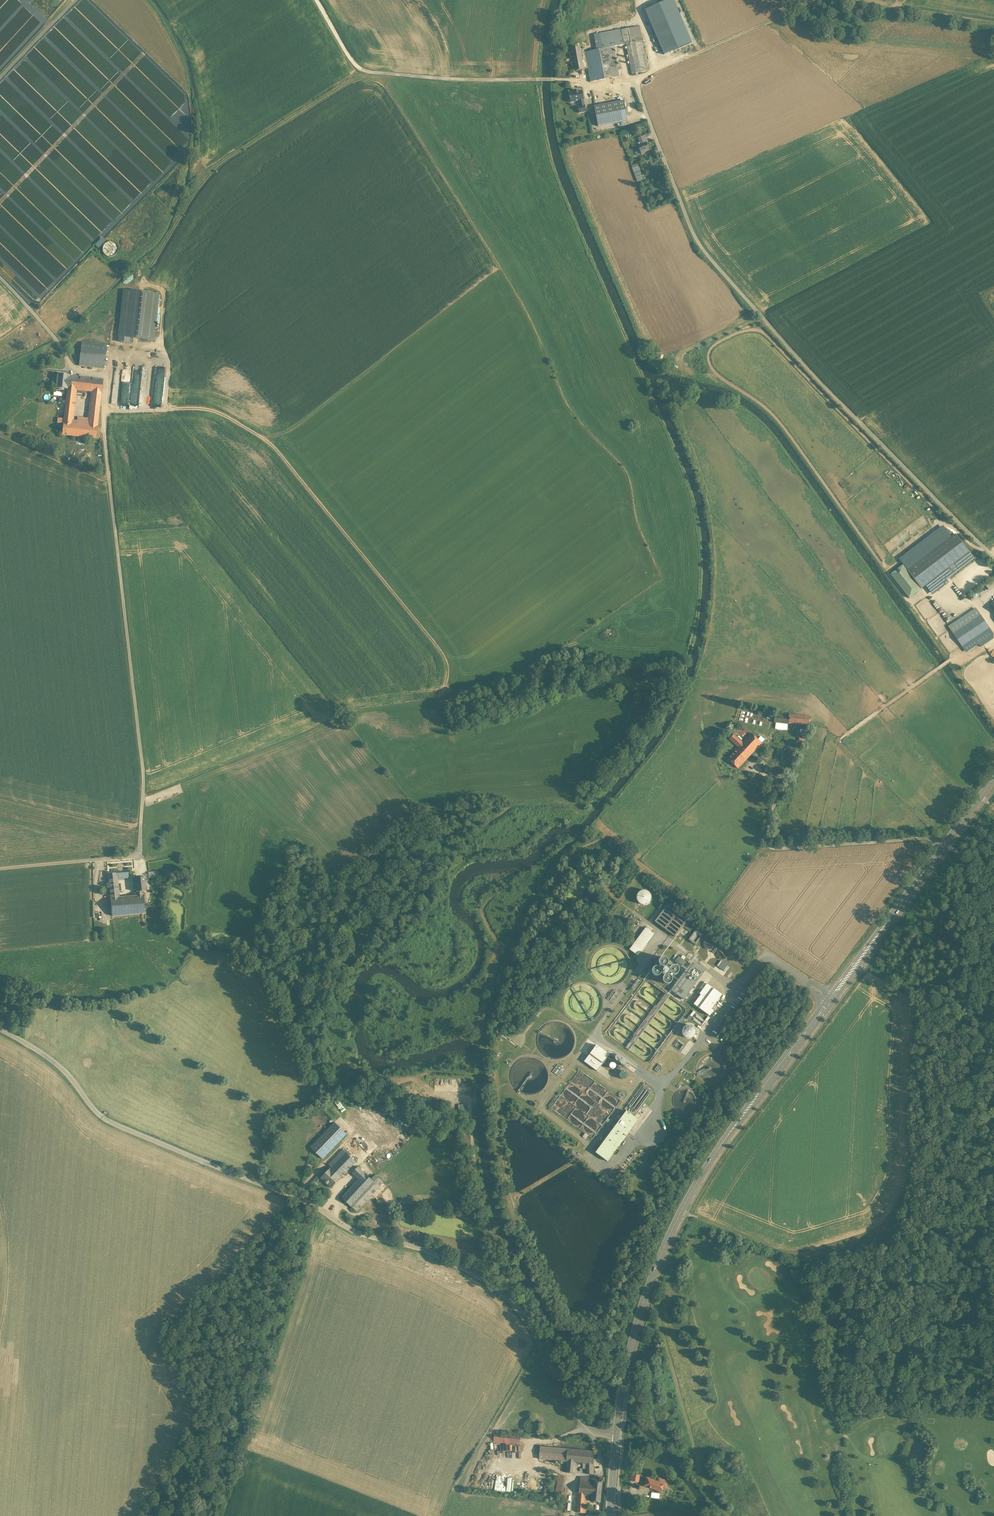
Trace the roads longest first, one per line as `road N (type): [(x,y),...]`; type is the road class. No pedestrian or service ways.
road 1 (track): [(0,865),(133,855),(142,845),(147,768),(106,415),(109,374),(74,367),(0,279)]
road 2 (unclassified): [(616,1435),(585,1423),(526,1315),(501,1286),(463,1262),(362,1231),(298,1196),(101,1117),(66,1071),(0,1027)]
road 3 (secondary): [(993,779),(687,1200),(646,1294),(616,1435)]
road 4 (unclassified): [(993,559),(704,254),(634,83)]
road 5 (track): [(106,415),(193,409),(267,439),(445,652),(448,684)]
road 6 (track): [(109,374),(113,357),(158,349),(164,293),(144,283),(146,275),(201,190),(225,162),(358,72)]
road 7 (track): [(634,83),(820,0),(993,28)]
road 8 (track): [(993,1164),(960,859),(944,846)]
road 9 (track): [(555,79),(358,72),(317,0)]
road 10 (track): [(298,1196),(154,1333)]
road 11 (track): [(267,439),(305,422),(389,357)]

